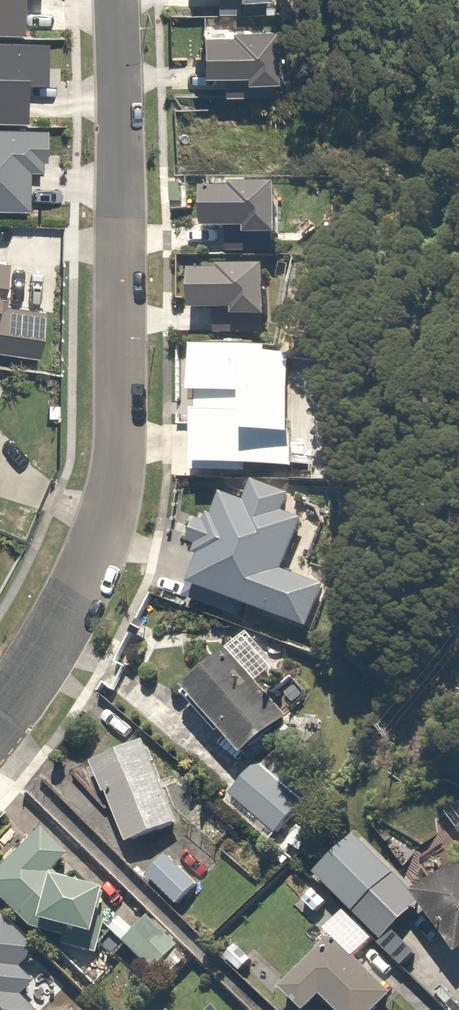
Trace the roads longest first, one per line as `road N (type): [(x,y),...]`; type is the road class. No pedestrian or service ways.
road 1 (residential): [(0,718),(43,658),(78,587),(117,476),(115,0)]

